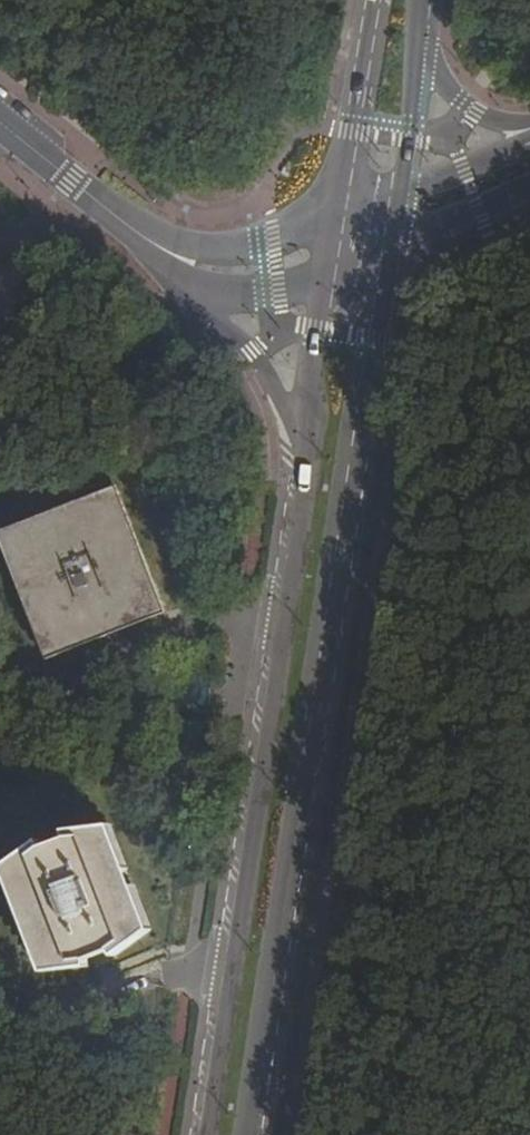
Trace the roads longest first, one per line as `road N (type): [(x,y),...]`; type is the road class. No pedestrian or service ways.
road 1 (tertiary): [(249,1134),(384,250)]
road 2 (tertiary): [(313,465),(211,1134)]
road 3 (residential): [(342,212),(272,242),(214,250),(152,230),(80,187)]
road 4 (tertiary): [(191,287),(254,351),(313,465)]
road 5 (tertiary): [(380,0),(342,212)]
road 6 (tertiary): [(332,271),(314,362),(313,465)]
road 7 (tertiary): [(384,250),(529,189)]
road 8 (residential): [(80,187),(191,287)]
road 9 (tertiary): [(395,194),(417,47)]
road 10 (residential): [(191,287),(235,296),(306,284),(332,271)]
road 11 (tertiary): [(529,142),(395,194)]
road 12 (tertiary): [(529,122),(475,113),(417,47)]

